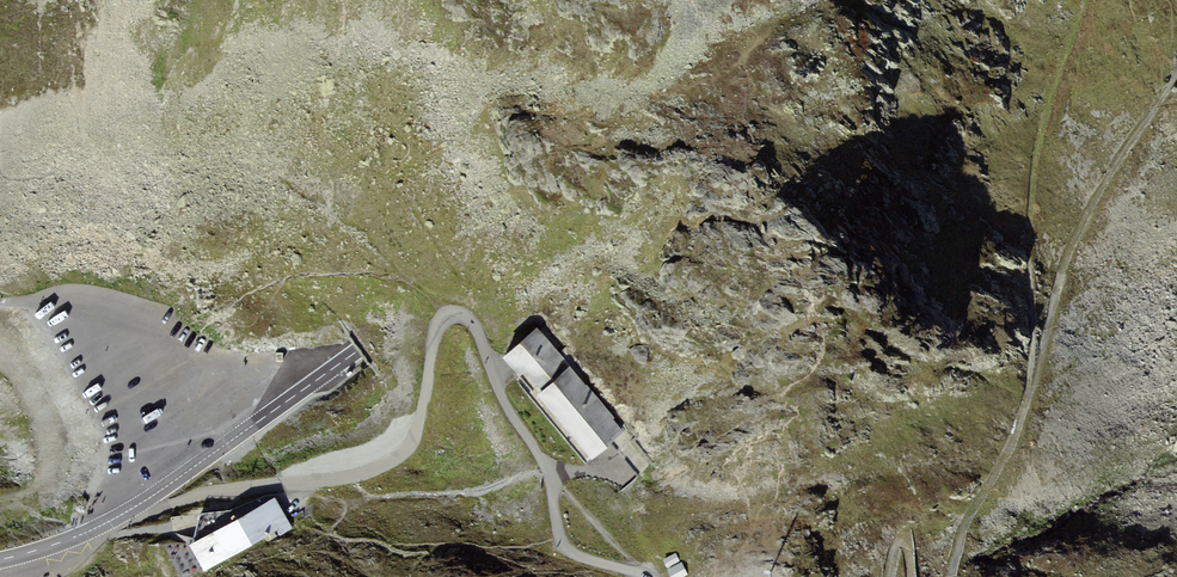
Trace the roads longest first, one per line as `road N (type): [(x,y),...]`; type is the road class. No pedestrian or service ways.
road 1 (primary): [(360,348),(851,0)]
road 2 (track): [(1086,0),(1049,100),(1029,200),(1029,397)]
road 3 (primary): [(360,348),(148,499)]
road 4 (track): [(1029,397),(1013,446),(963,530),(952,576)]
road 5 (primary): [(148,499),(93,529),(0,559)]

